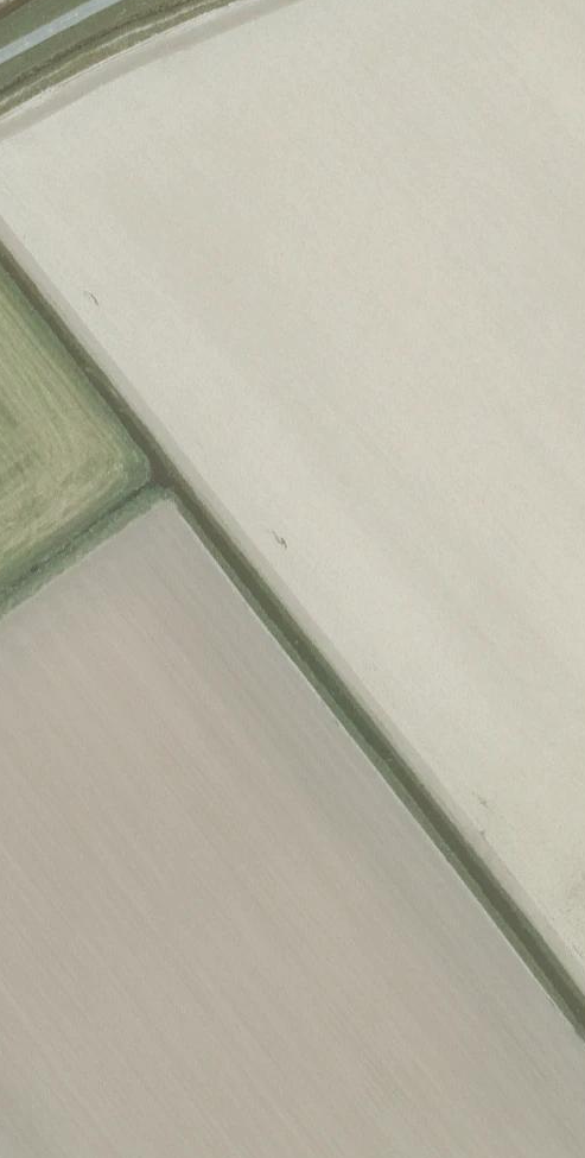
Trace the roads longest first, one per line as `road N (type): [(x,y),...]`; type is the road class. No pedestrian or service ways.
road 1 (unclassified): [(0,62),(120,0)]

